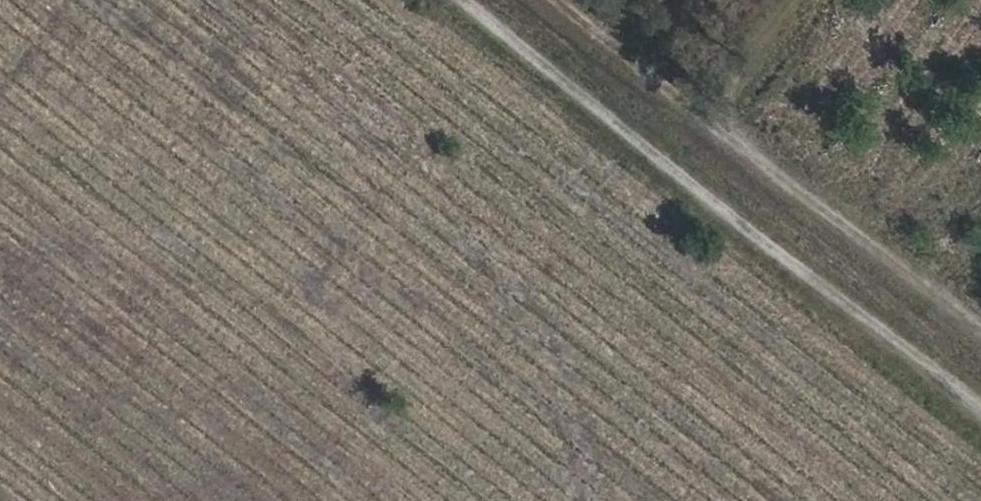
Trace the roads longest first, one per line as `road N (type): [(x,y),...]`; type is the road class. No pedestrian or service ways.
road 1 (track): [(980,413),(463,0)]
road 2 (track): [(980,325),(558,0)]
road 3 (track): [(805,0),(712,119)]

